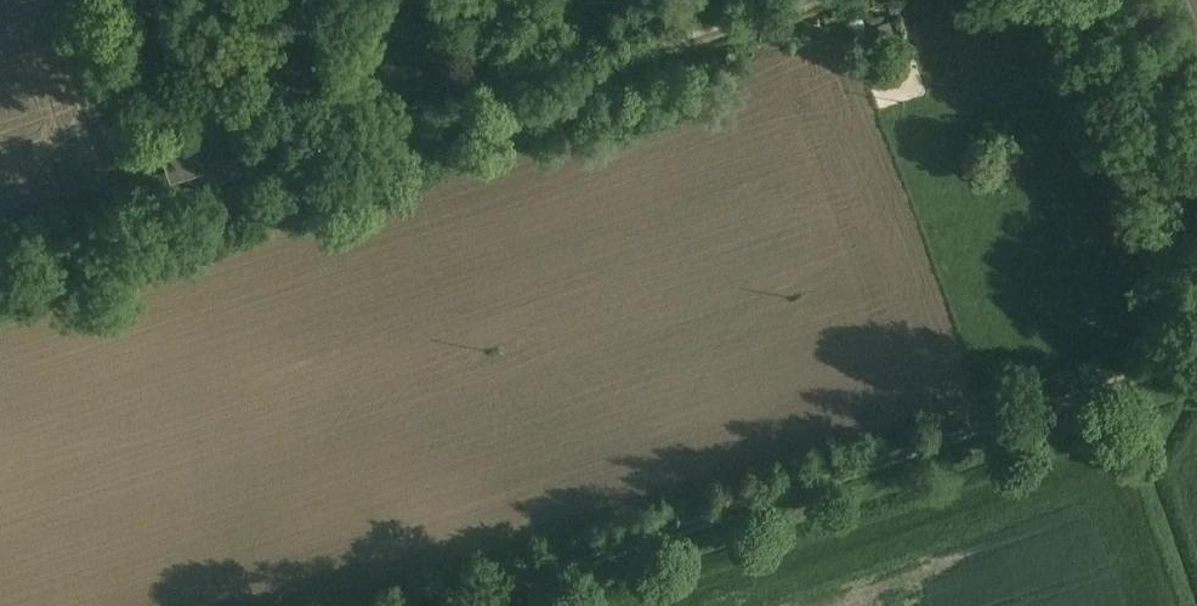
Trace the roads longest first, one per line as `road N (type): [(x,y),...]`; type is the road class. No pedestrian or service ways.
road 1 (track): [(1196,356),(452,605)]
road 2 (track): [(819,0),(331,164)]
road 3 (unclassified): [(331,164),(0,276)]

